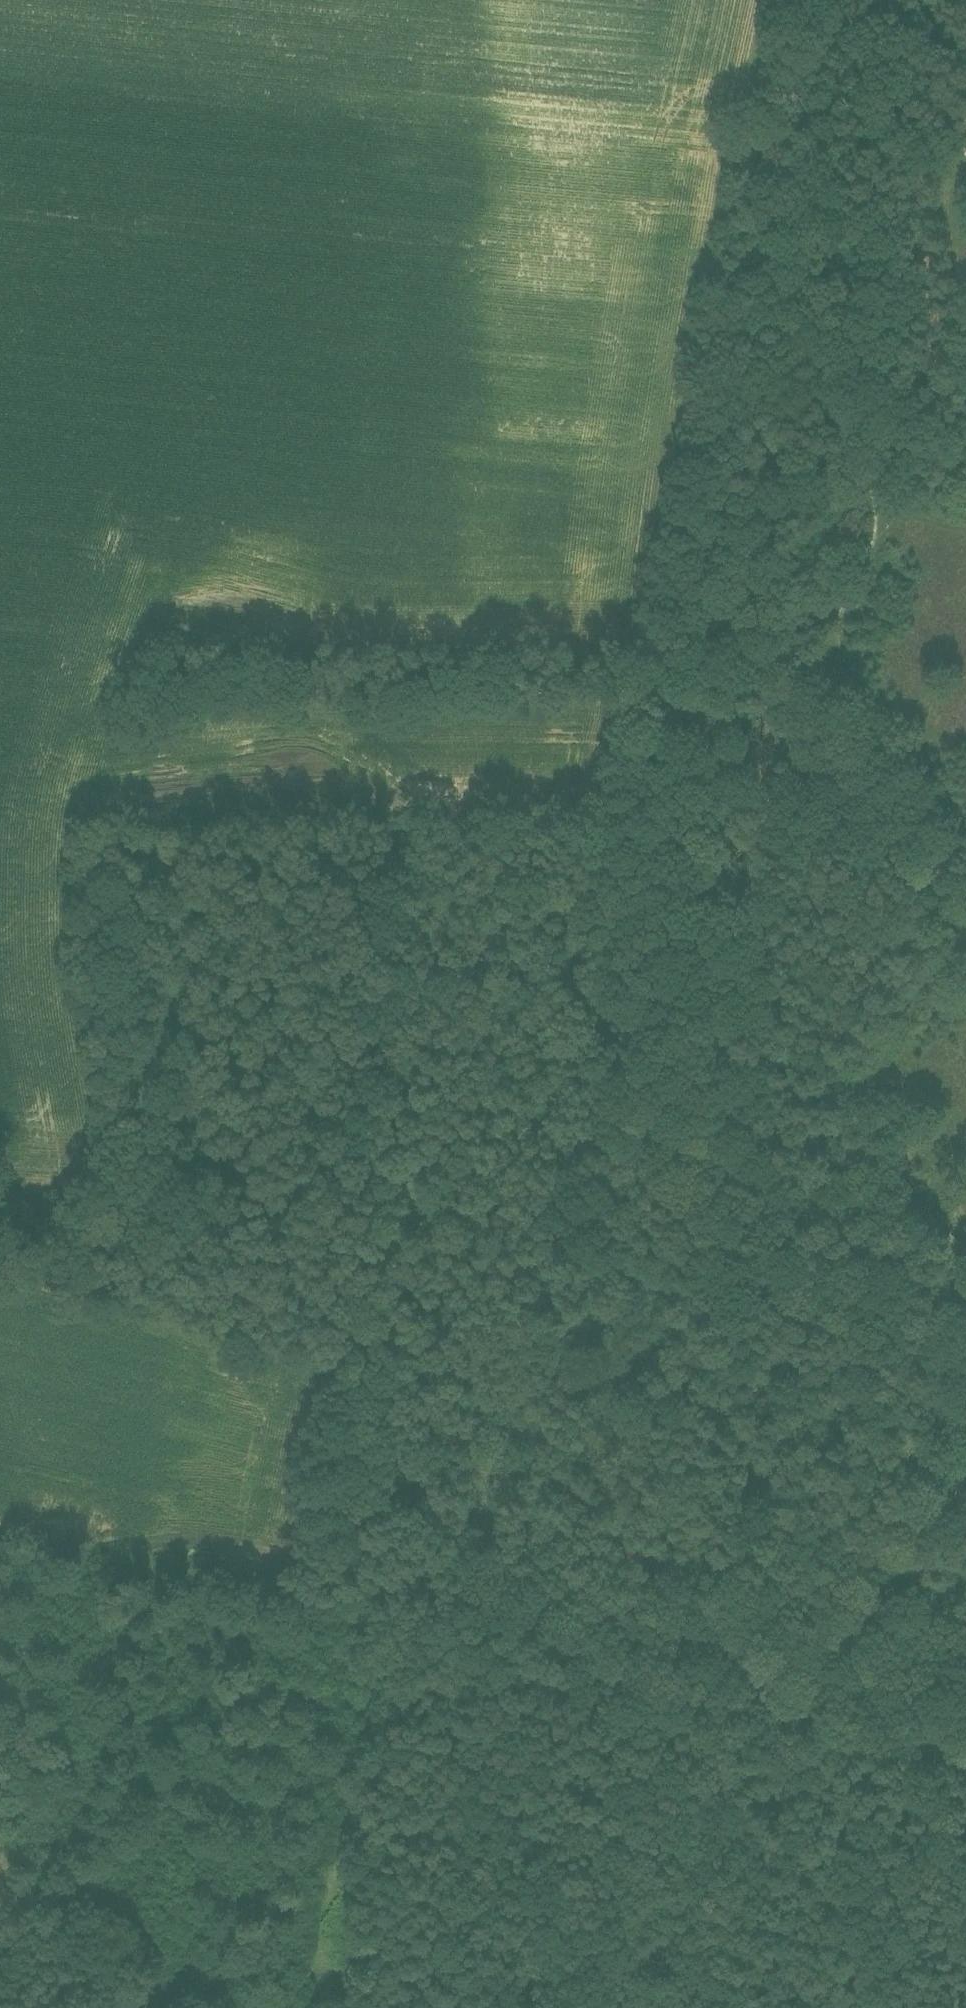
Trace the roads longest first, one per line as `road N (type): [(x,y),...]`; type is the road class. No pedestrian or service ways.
road 1 (track): [(784,0),(736,205)]

